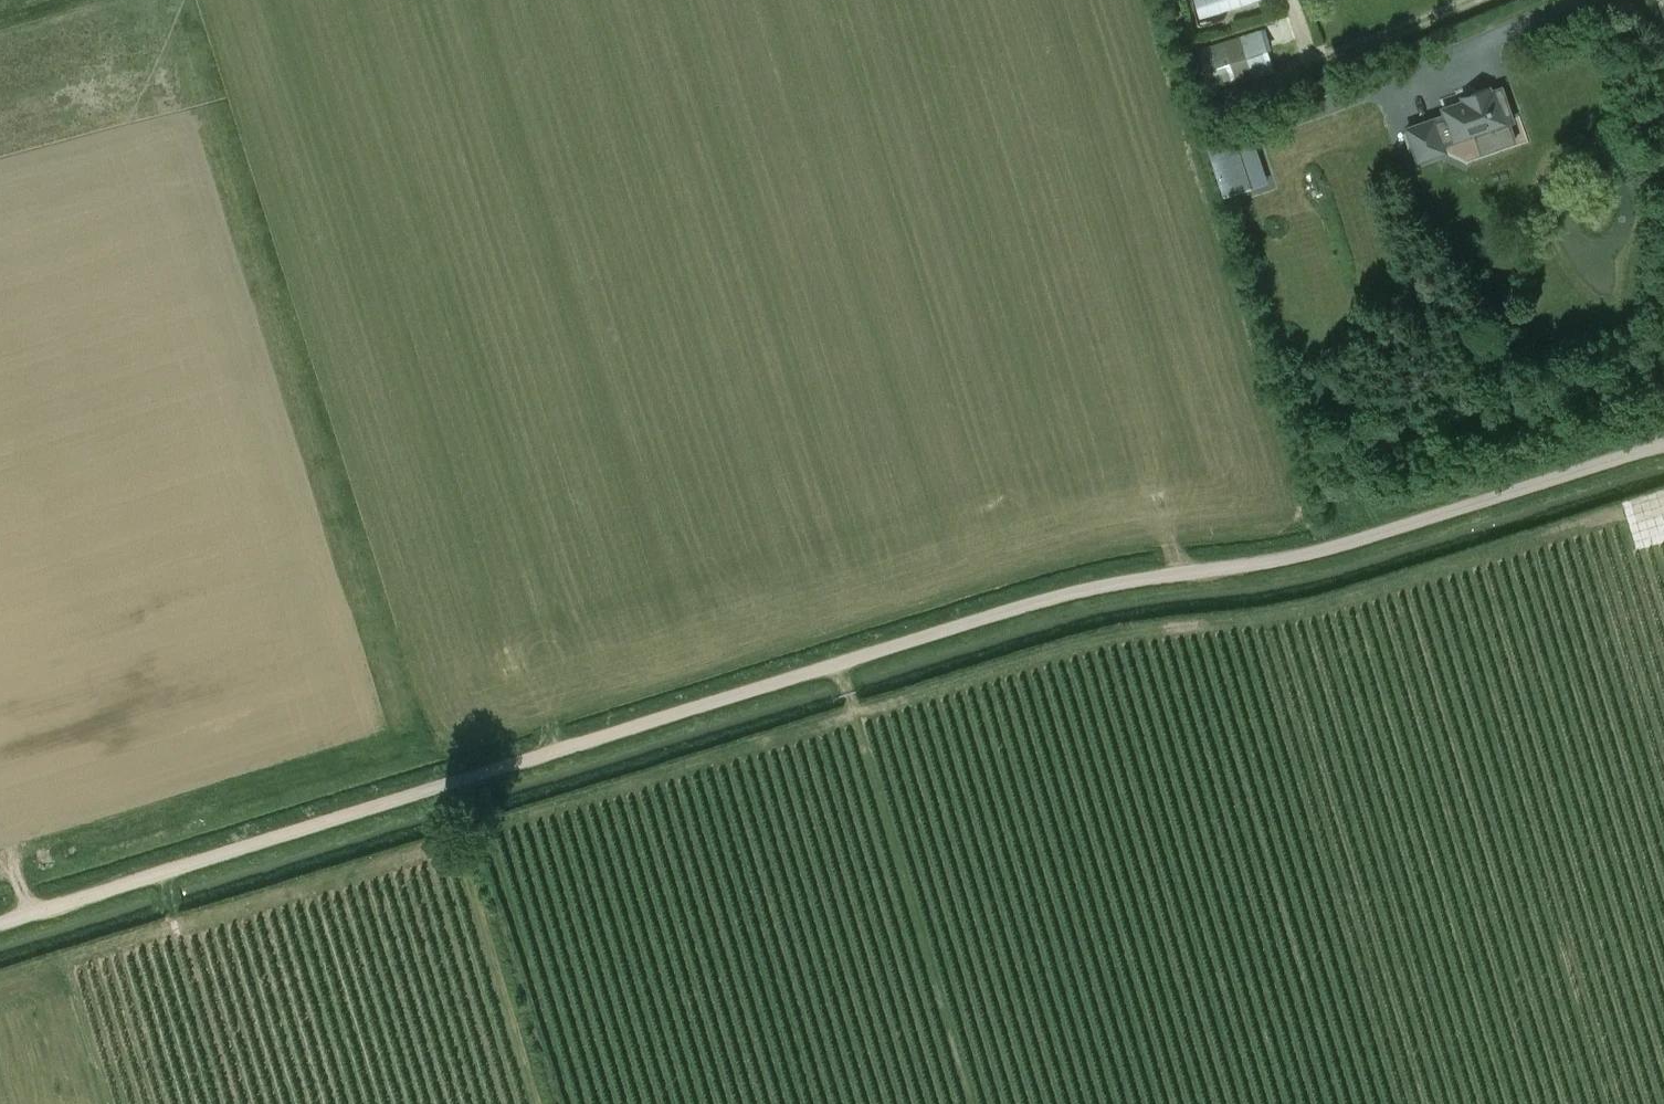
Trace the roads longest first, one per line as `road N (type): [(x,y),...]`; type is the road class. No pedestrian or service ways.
road 1 (unclassified): [(0,923),(1019,608),(1136,580),(1286,562),(1663,447)]

